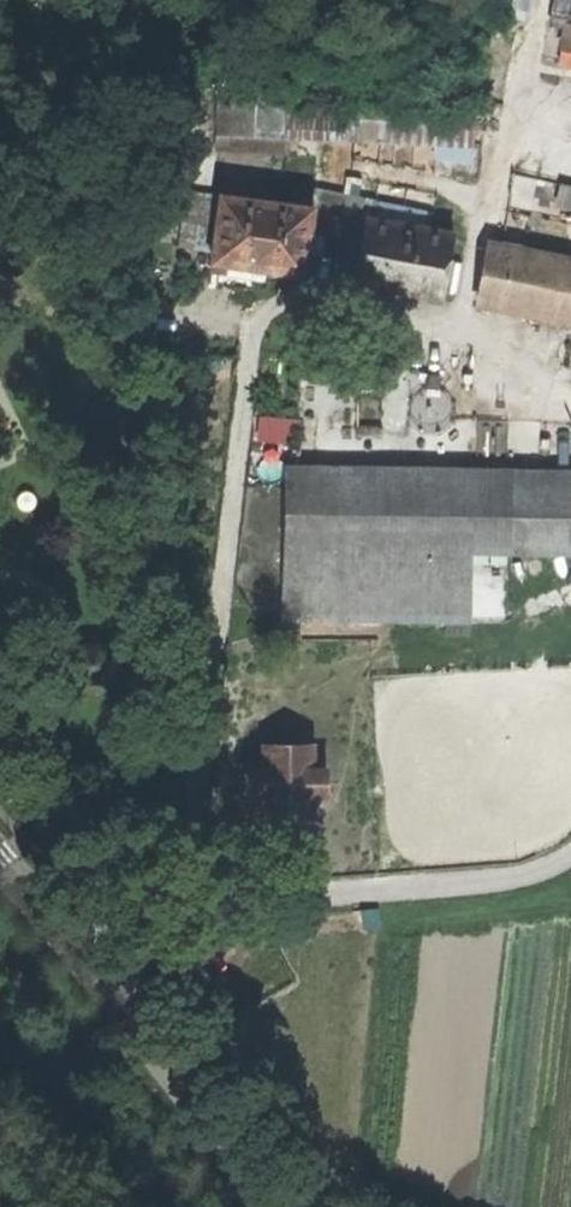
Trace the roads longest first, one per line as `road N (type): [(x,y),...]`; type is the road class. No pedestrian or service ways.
road 1 (track): [(61,936),(361,887),(527,872),(570,850)]
road 2 (residential): [(0,861),(268,1206)]

